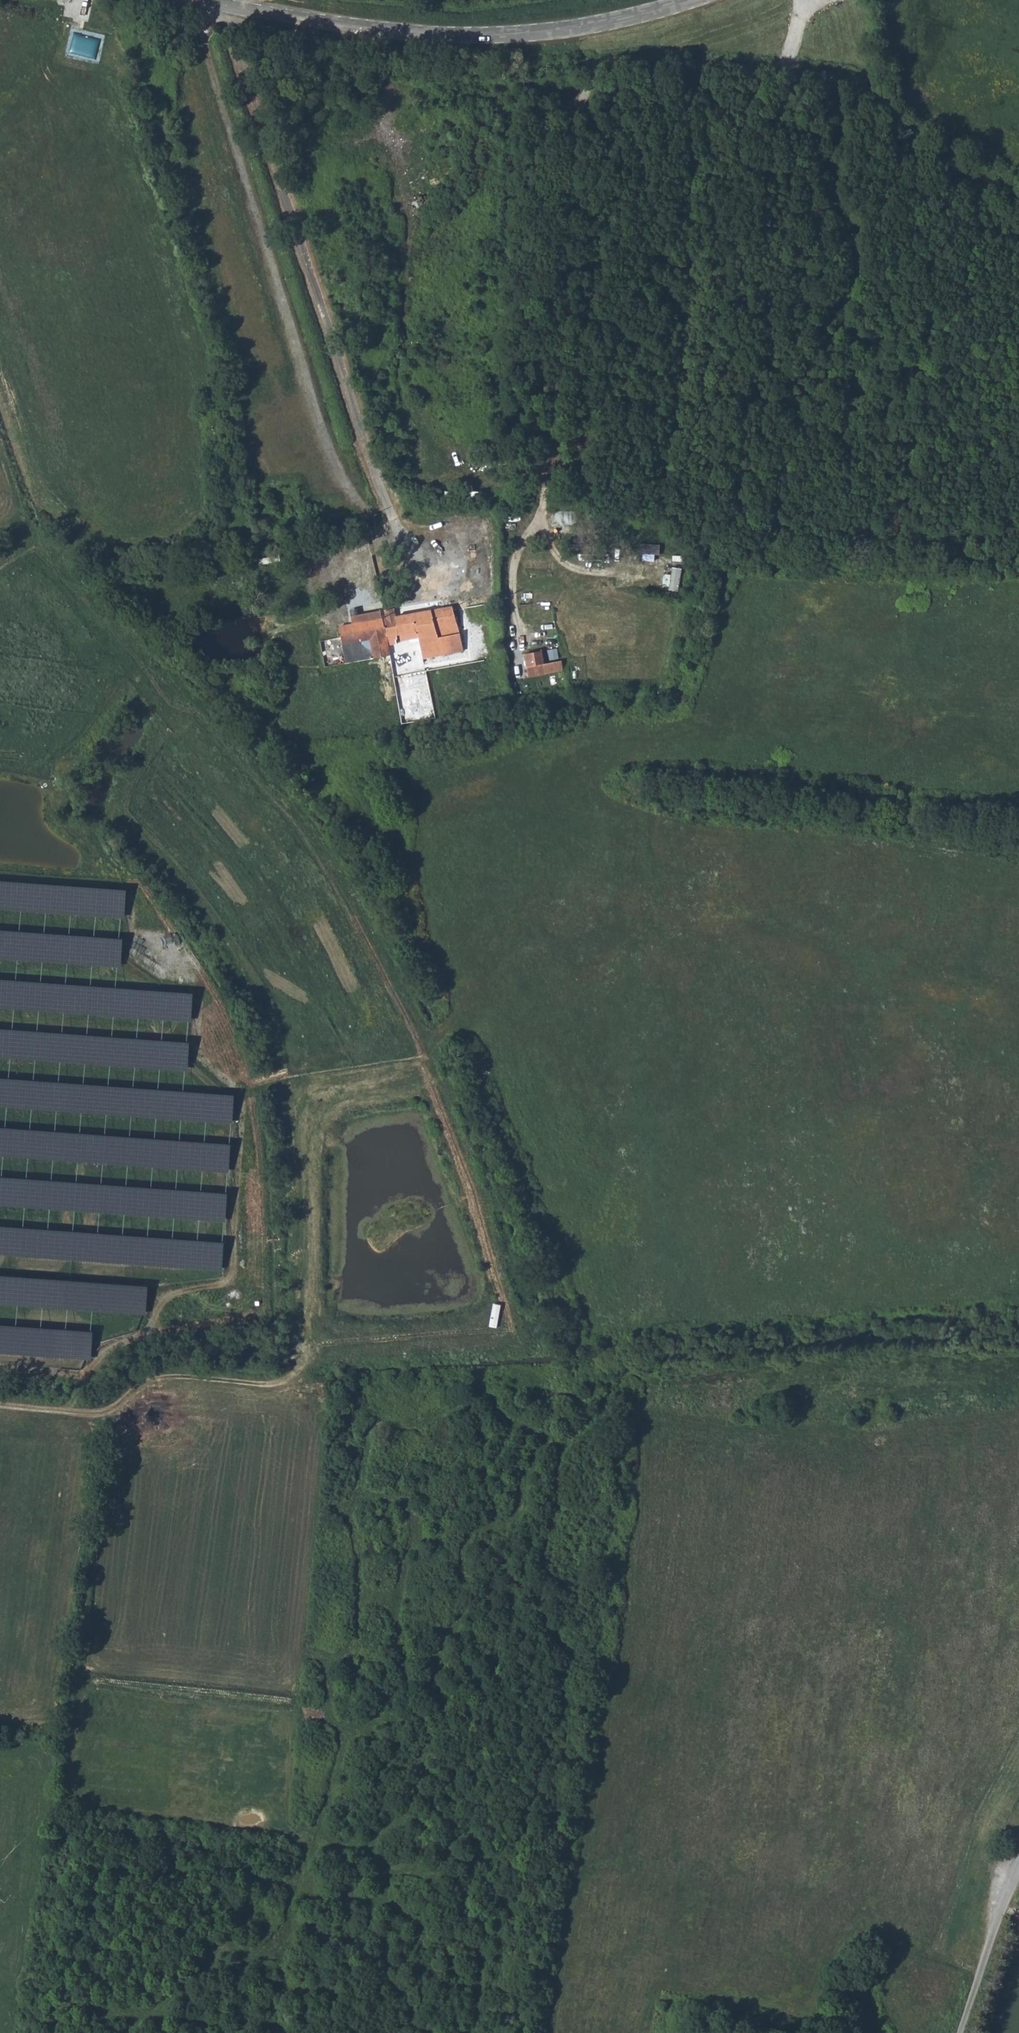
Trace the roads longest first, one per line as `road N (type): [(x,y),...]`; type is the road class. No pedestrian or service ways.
road 1 (track): [(0,1404),(110,1411),(135,1385),(165,1375),(277,1381),(295,1373),(304,1349),(296,1160)]
road 2 (tertiary): [(690,0),(572,28),(444,35),(196,0)]
road 3 (track): [(1018,196),(907,137),(866,93),(783,74)]
road 4 (track): [(783,74),(578,62)]
road 5 (unclassified): [(961,2032),(1018,1866)]

